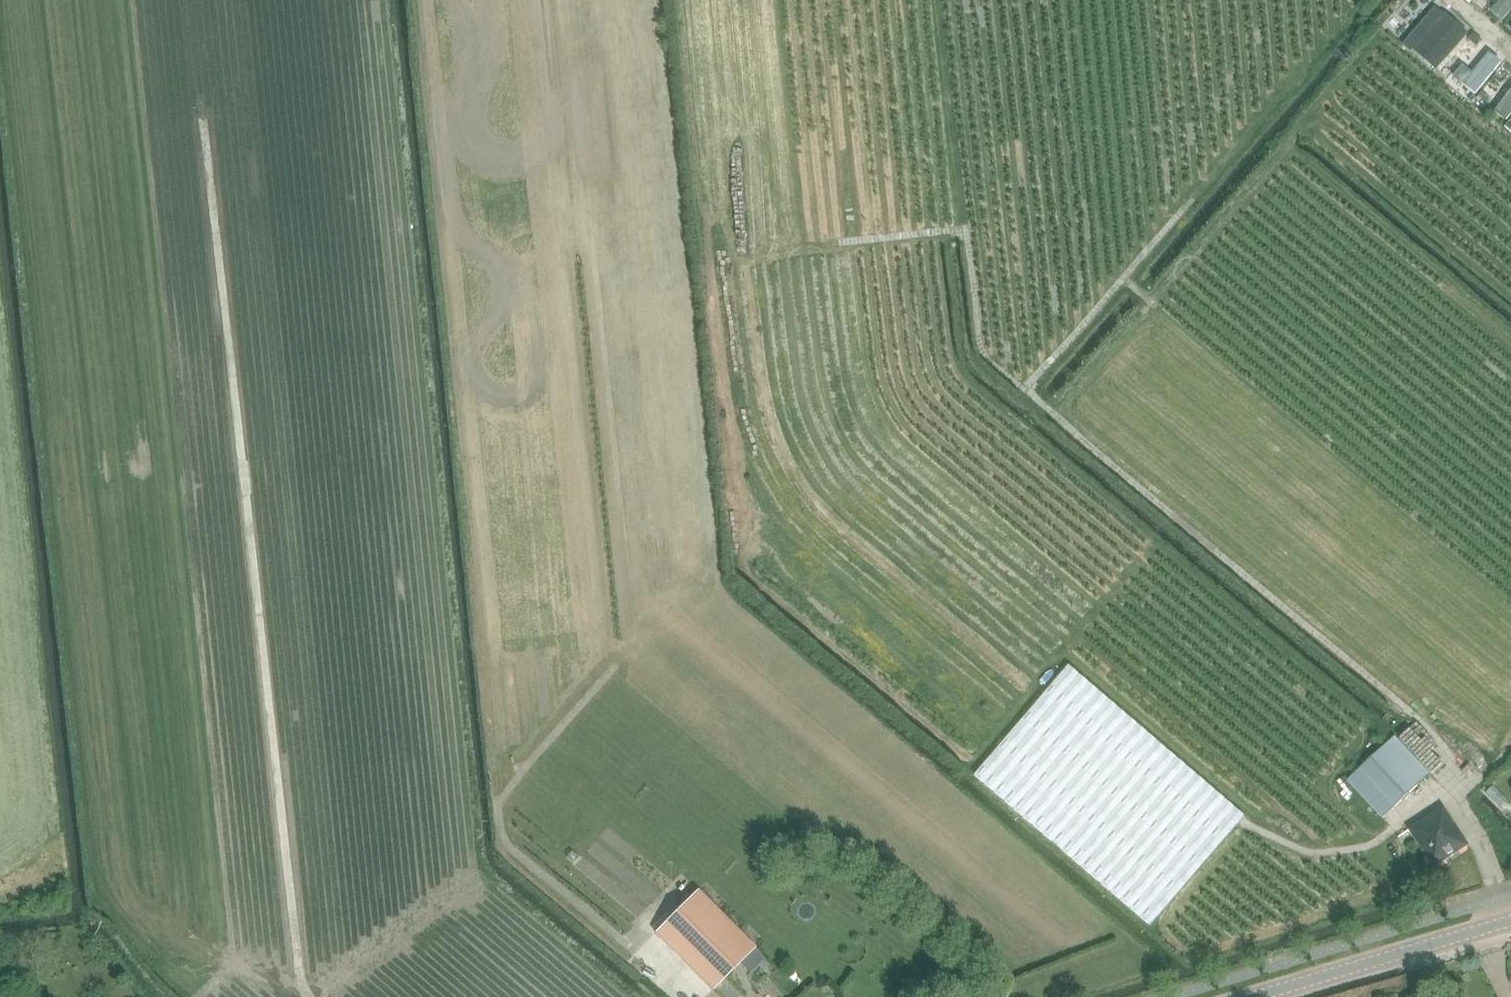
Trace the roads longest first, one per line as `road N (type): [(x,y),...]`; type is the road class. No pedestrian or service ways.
road 1 (track): [(311,996),(301,982),(294,920),(200,82)]
road 2 (tertiary): [(1510,921),(1254,996)]

